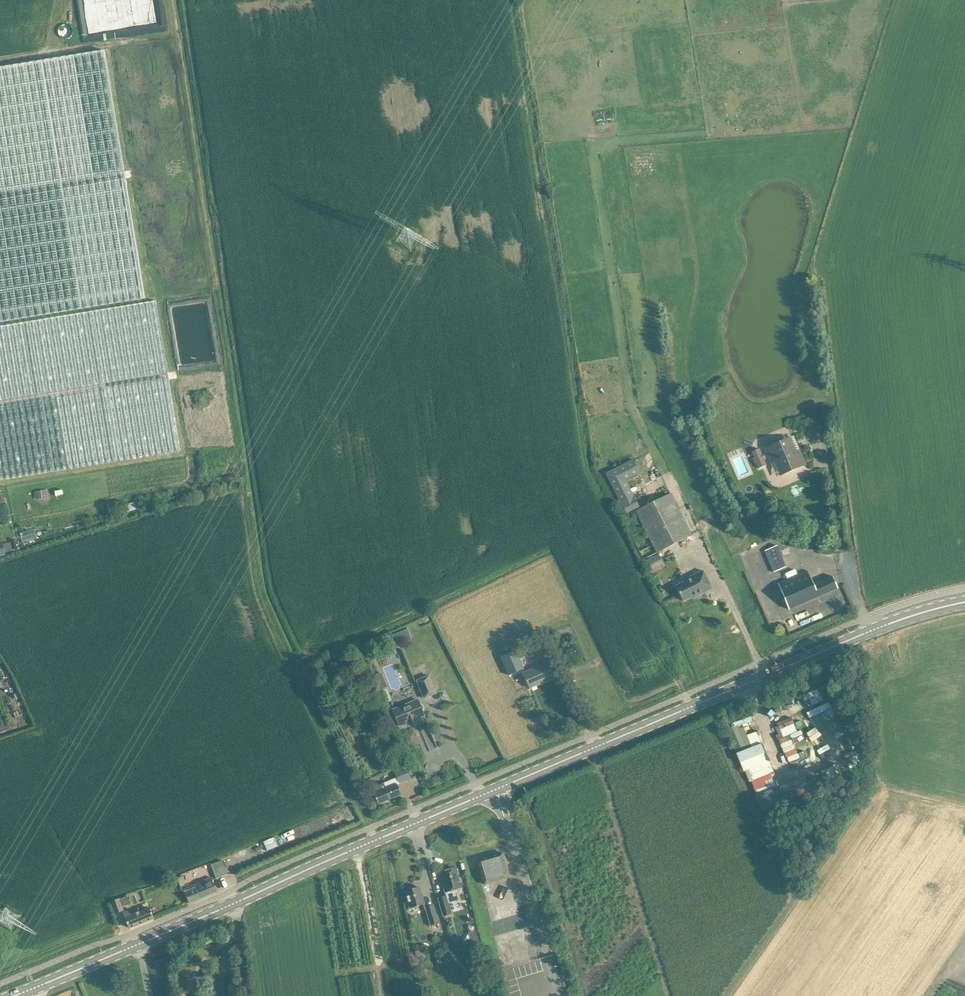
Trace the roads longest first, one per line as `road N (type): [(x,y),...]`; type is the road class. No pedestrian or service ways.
road 1 (secondary): [(964,603),(893,622),(13,995)]

